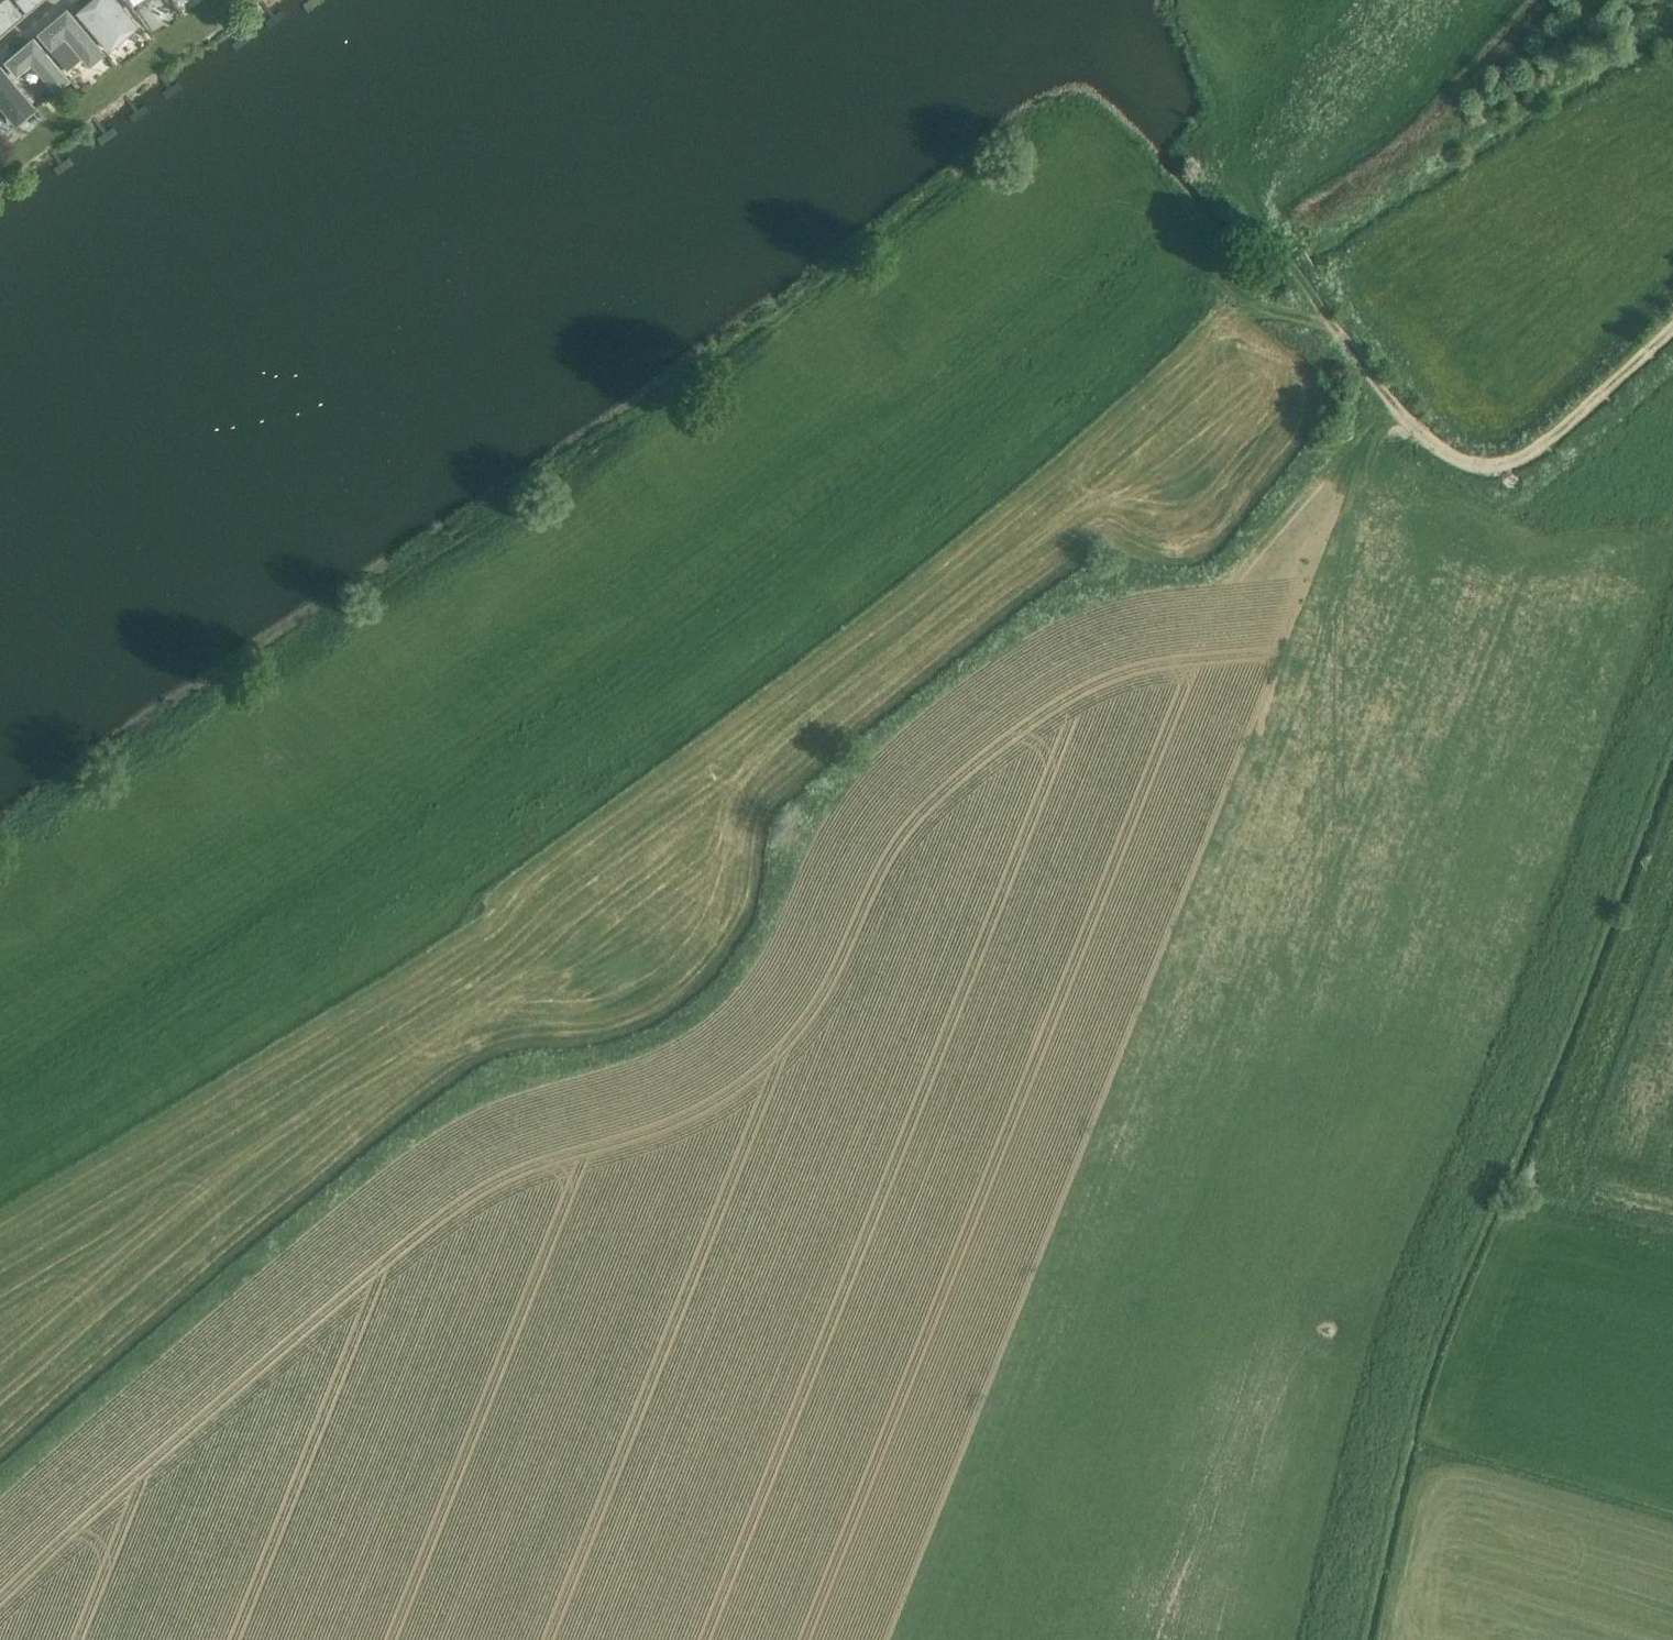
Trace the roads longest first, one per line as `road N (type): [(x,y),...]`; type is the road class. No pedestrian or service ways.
road 1 (track): [(1672,337),(1567,436),(1511,468),(1471,469),(1400,417)]

